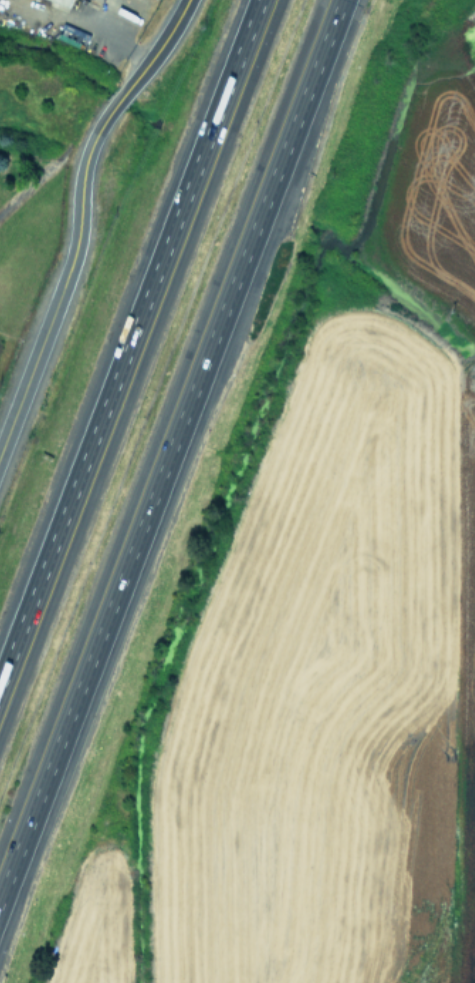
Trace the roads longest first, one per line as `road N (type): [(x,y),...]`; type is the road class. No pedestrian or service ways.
road 1 (motorway): [(0,899),(340,0)]
road 2 (motorway): [(259,0),(0,680)]
road 3 (tertiary): [(109,110),(86,154),(67,275),(0,450)]

